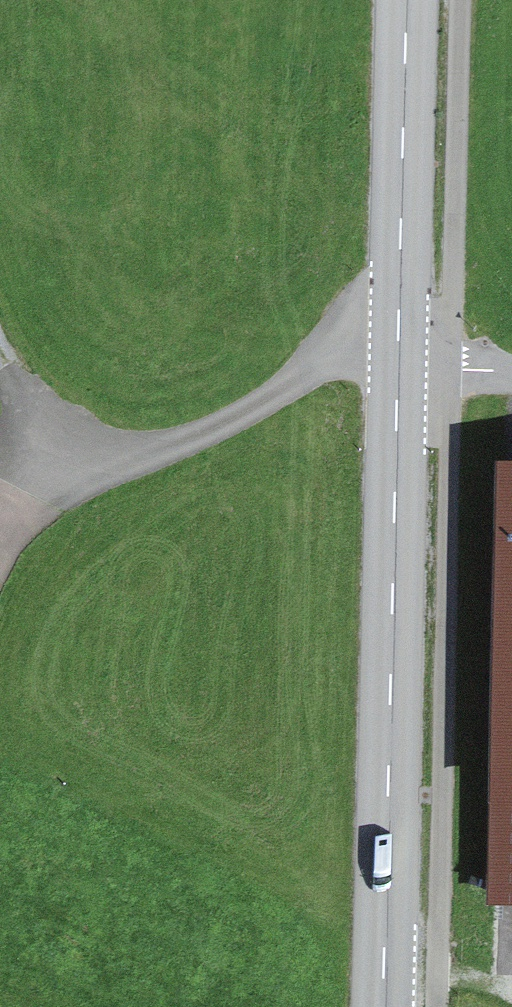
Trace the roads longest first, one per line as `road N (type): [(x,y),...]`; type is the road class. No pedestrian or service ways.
road 1 (secondary): [(384,1006),(410,0)]
road 2 (track): [(76,467),(0,355)]
road 3 (track): [(386,980),(469,987),(511,1002)]

